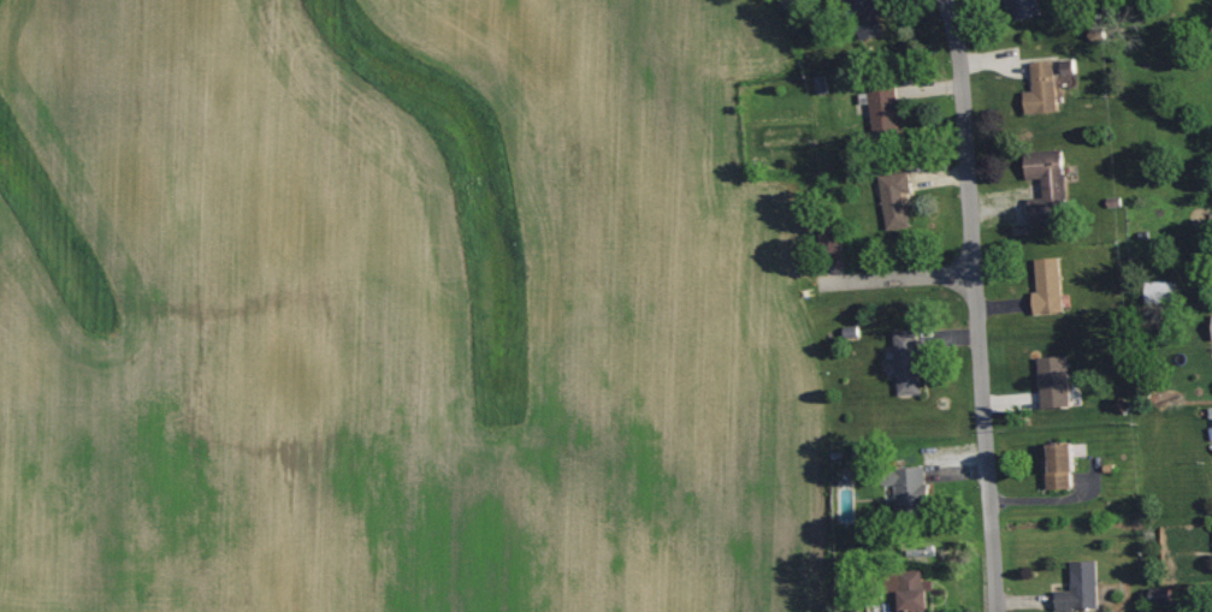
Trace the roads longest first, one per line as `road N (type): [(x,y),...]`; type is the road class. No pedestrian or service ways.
road 1 (residential): [(945,0),(956,31),(995,611)]
road 2 (residential): [(975,274),(820,284)]

